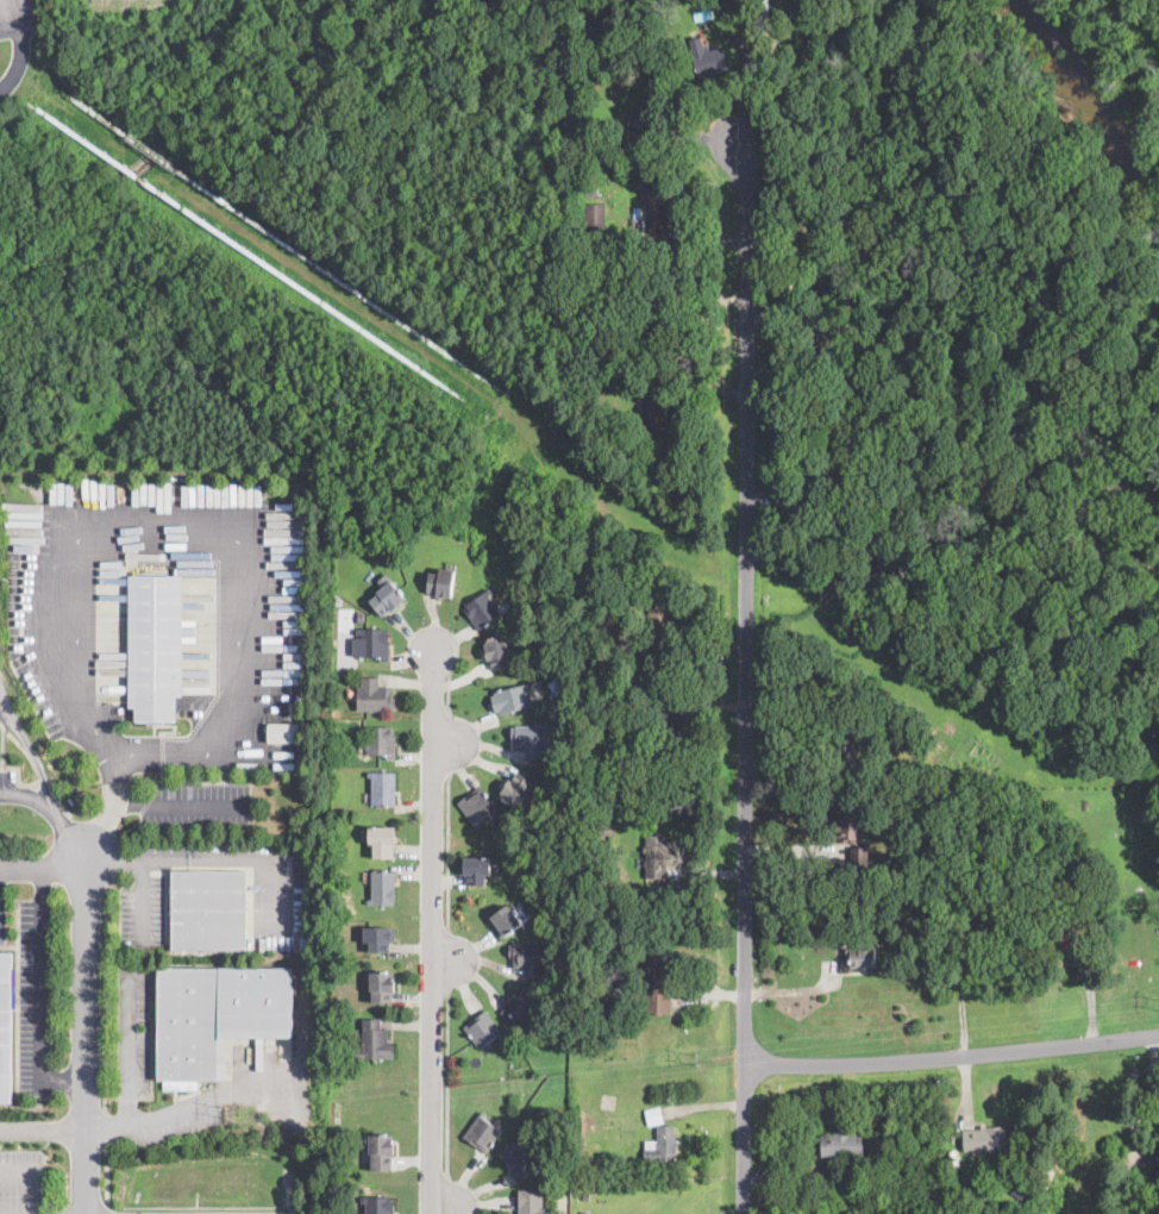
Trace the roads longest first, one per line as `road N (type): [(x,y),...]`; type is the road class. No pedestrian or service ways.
road 1 (residential): [(743,1213),(748,204),(740,140)]
road 2 (residential): [(432,1213),(434,649)]
road 3 (residential): [(743,1060),(1158,1037)]
road 4 (residential): [(88,1213),(86,852)]

